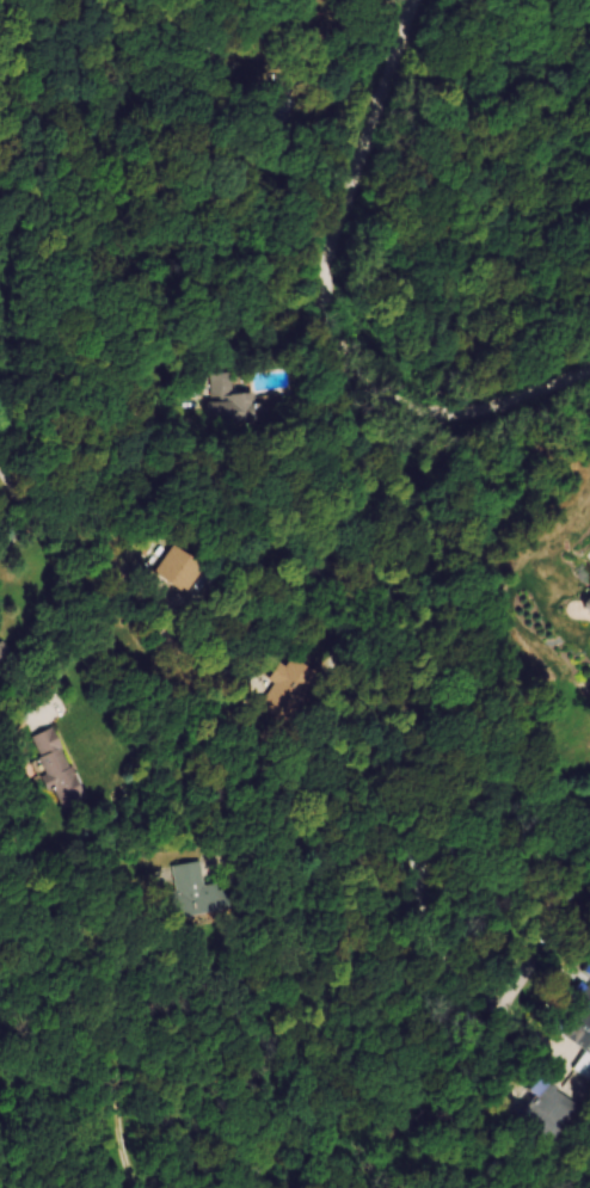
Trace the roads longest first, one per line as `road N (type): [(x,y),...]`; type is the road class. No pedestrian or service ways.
road 1 (residential): [(589,377),(456,417),(416,411),(374,390),(349,347),(337,275),(428,0)]
road 2 (residential): [(306,851),(299,821),(183,665),(148,593),(36,521),(0,462)]

